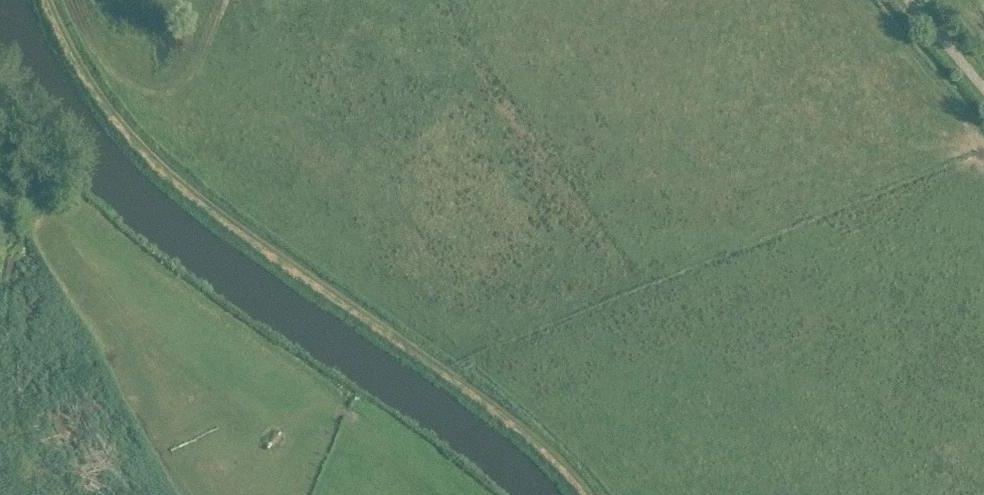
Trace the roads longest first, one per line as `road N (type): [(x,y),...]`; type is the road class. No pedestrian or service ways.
road 1 (track): [(51,0),(86,71),(160,165),(515,419),(592,494)]

